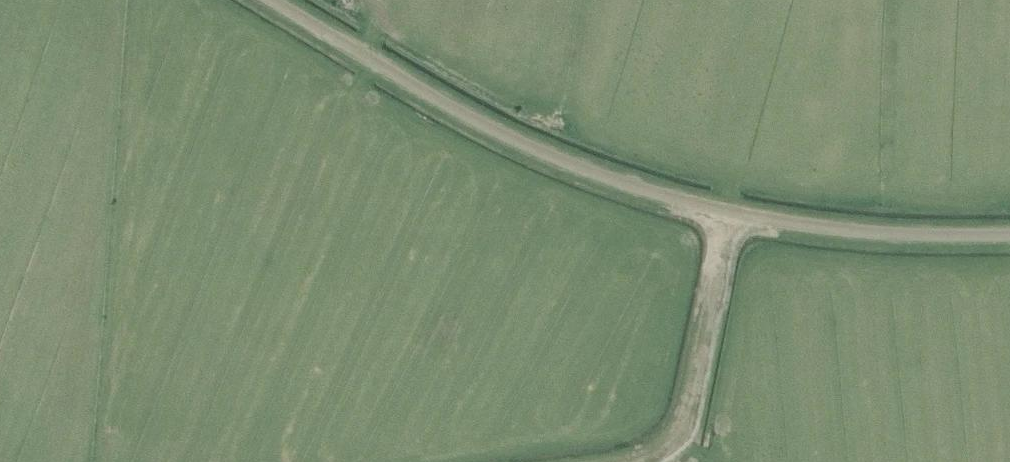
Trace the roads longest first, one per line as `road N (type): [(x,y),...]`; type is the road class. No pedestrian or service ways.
road 1 (unclassified): [(1009,225),(732,220),(477,119),(277,0)]
road 2 (track): [(732,220),(692,431),(633,461)]

